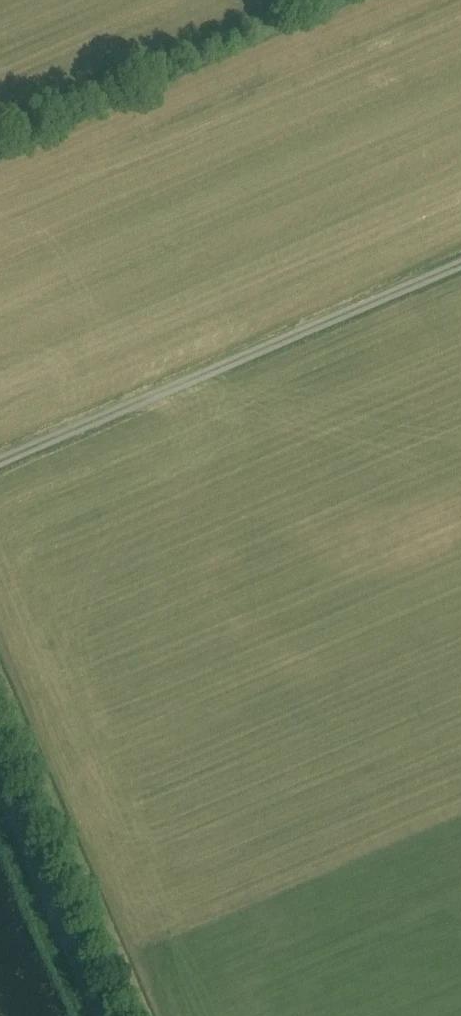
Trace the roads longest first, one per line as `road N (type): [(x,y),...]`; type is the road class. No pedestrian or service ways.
road 1 (track): [(0,136),(312,0)]
road 2 (unclassified): [(103,1015),(0,775)]

